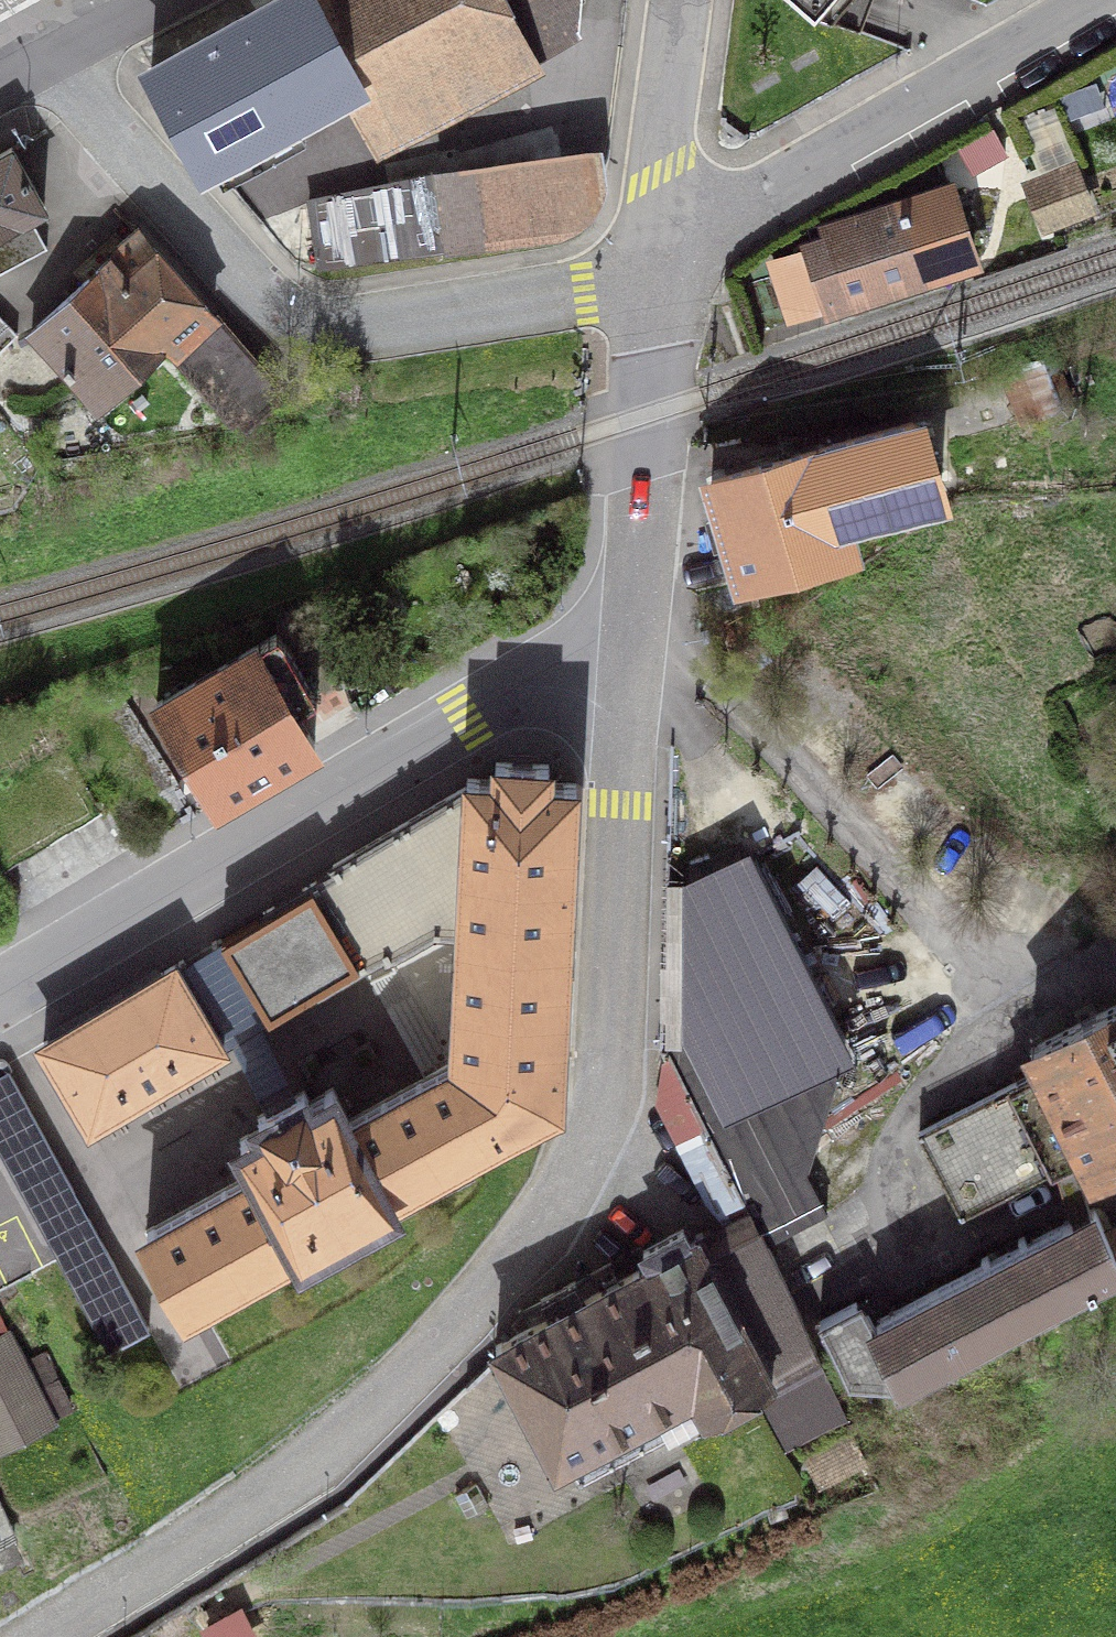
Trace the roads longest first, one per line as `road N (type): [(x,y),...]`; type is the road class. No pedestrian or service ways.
road 1 (residential): [(49,1636),(314,1467),(409,1375),(565,1196),(615,1067),(632,662)]
road 2 (residential): [(46,55),(137,163),(270,300),(311,324),(363,330),(588,291),(656,268)]
road 3 (residential): [(632,662),(582,661),(466,718),(0,1001)]
road 4 (residential): [(1095,0),(656,268)]
road 5 (residential): [(632,662),(656,268)]
road 6 (residential): [(656,268),(681,0)]

